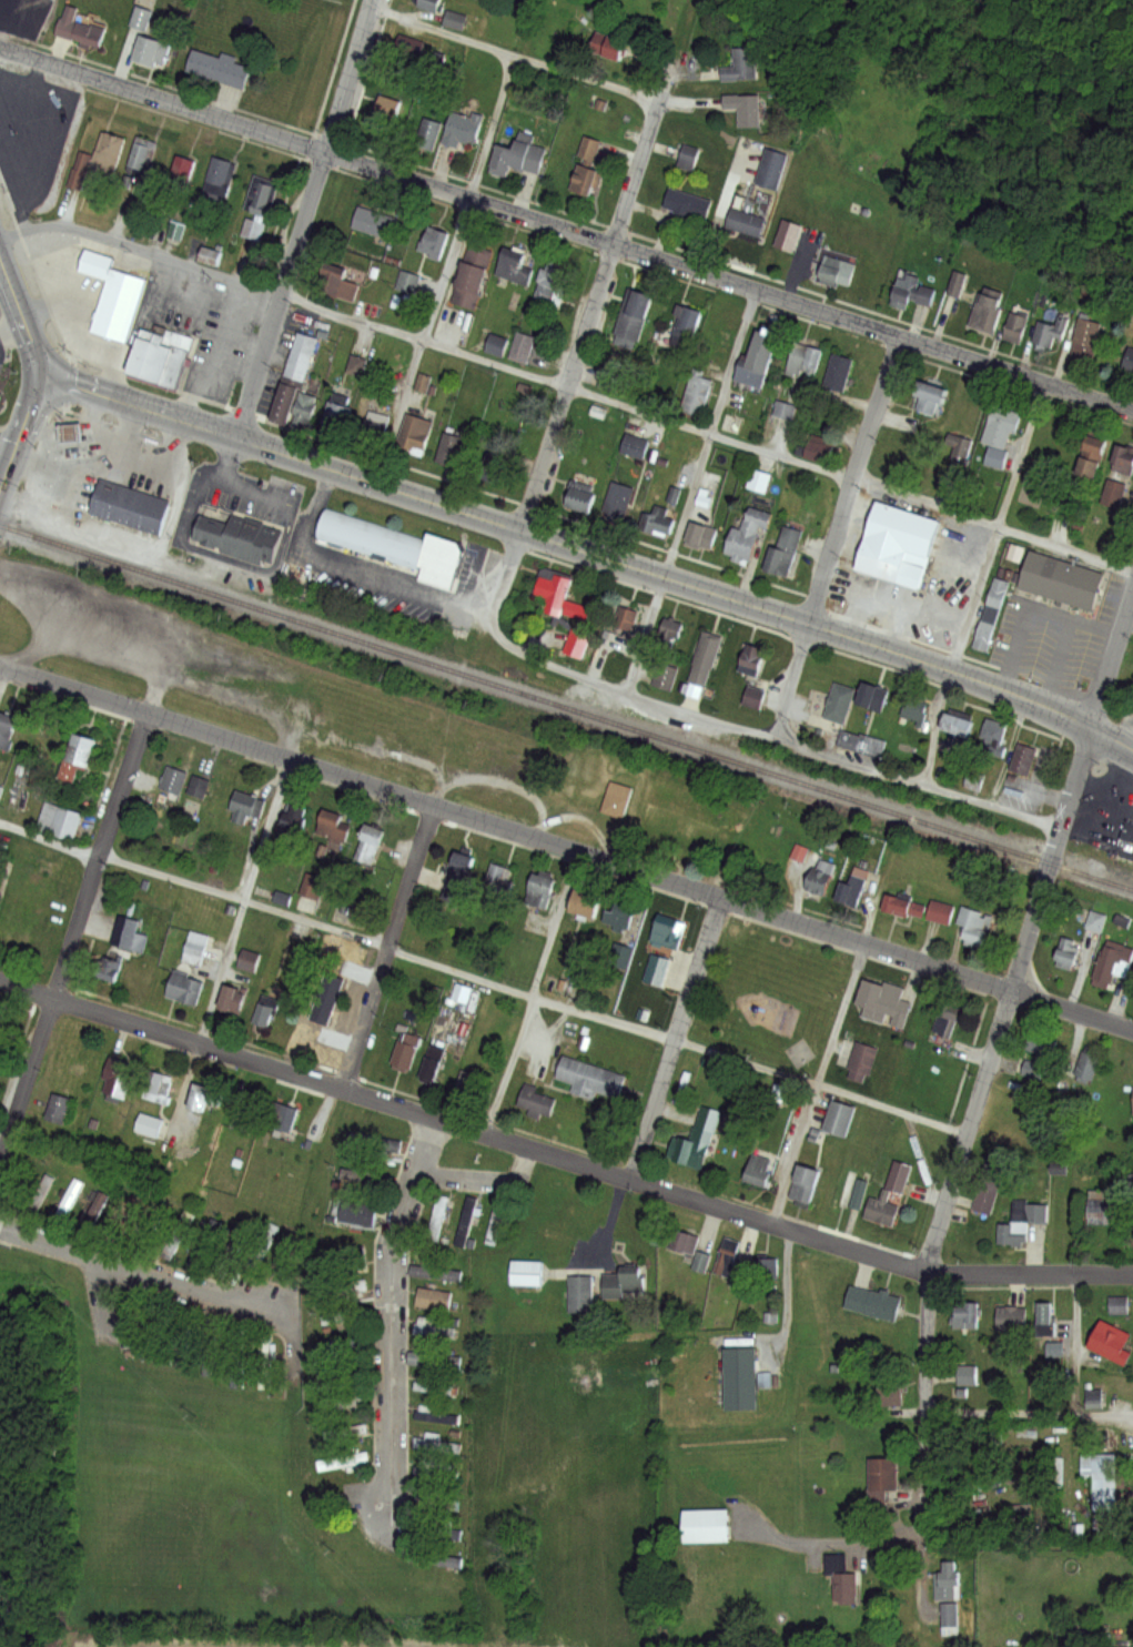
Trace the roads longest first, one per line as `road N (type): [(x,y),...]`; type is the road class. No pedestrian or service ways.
road 1 (residential): [(1132,1030),(0,663)]
road 2 (residential): [(1132,411),(0,46)]
road 3 (residential): [(1132,1276),(929,1272),(0,979)]
road 4 (secondary): [(1093,732),(953,674),(239,435),(44,378)]
road 5 (residential): [(929,1272),(1132,595)]
road 6 (residential): [(0,1164),(148,716)]
road 7 (residential): [(239,435),(372,0)]
road 8 (residential): [(524,532),(657,109)]
road 9 (residential): [(393,1543),(393,1257),(439,1119)]
road 10 (residential): [(775,738),(803,626),(901,340)]
road 11 (residential): [(0,1222),(279,1307),(293,1315),(293,1372)]
road 12 (residential): [(924,1610),(929,1272)]
road 13 (residential): [(345,1090),(434,807)]
road 14 (residential): [(633,1179),(722,899)]
road 15 (primary): [(44,378),(0,253)]
road 16 (primary): [(0,490),(44,378)]

